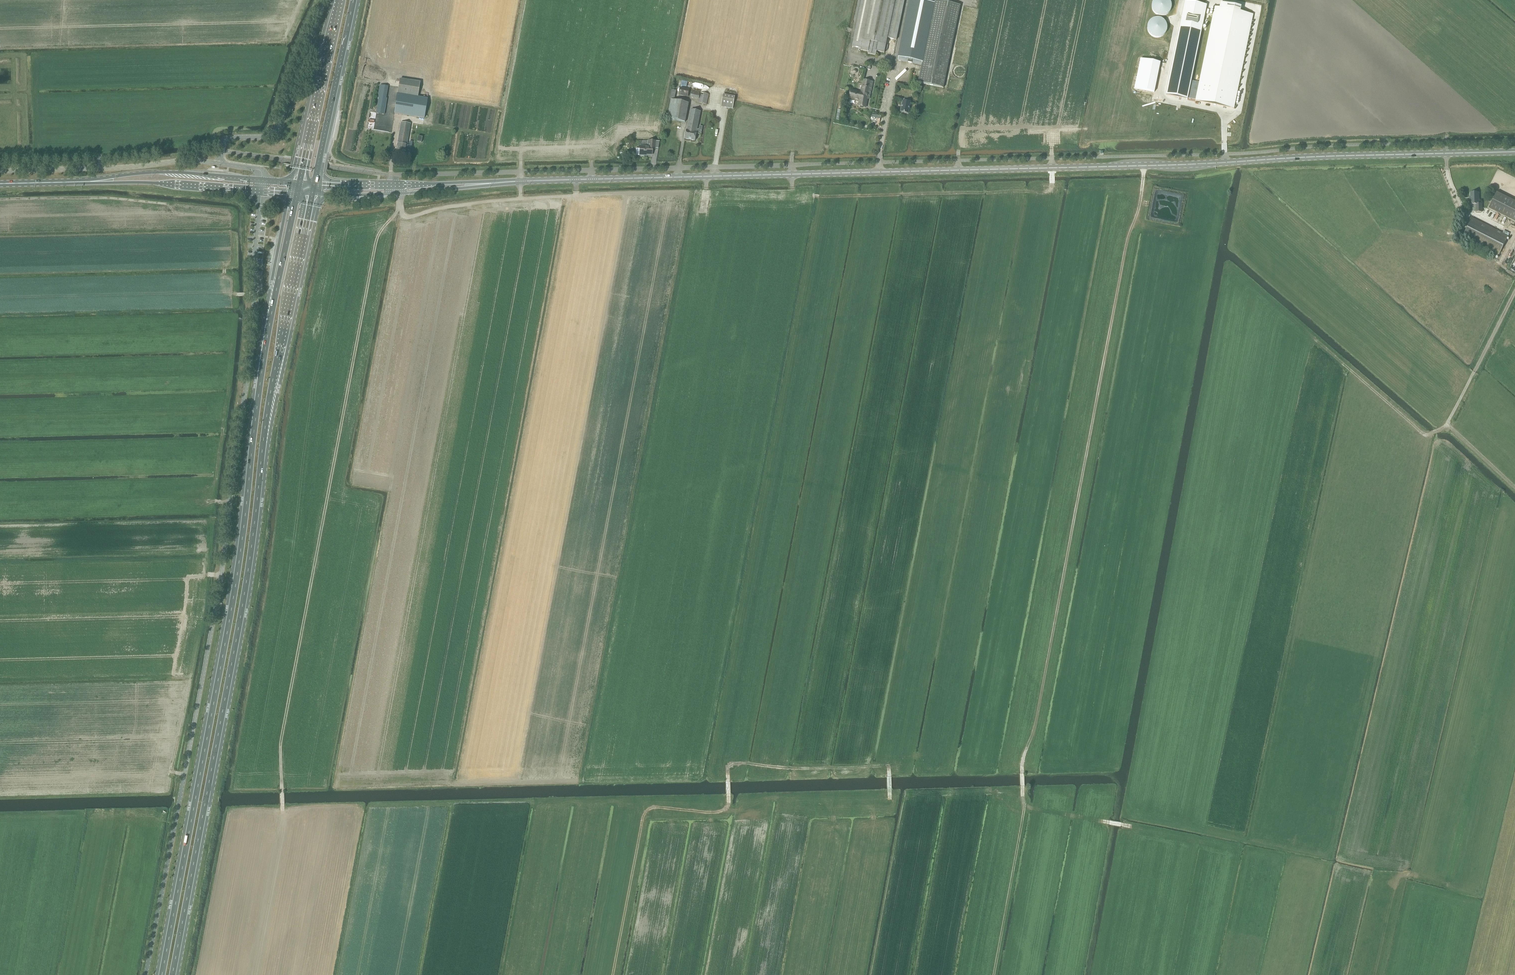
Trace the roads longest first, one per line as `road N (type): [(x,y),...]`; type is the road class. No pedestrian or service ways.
road 1 (track): [(994,974),(1025,804),(1022,759),(1145,164)]
road 2 (primary): [(297,193),(160,974)]
road 3 (primary): [(174,974),(312,194)]
road 4 (secondary): [(792,174),(1514,152)]
road 5 (unclassified): [(254,308),(221,574),(146,974)]
road 6 (track): [(613,974),(650,808),(725,809),(733,764),(864,767)]
road 7 (unclassified): [(792,166),(392,175)]
road 8 (secondary): [(509,182),(792,174)]
road 9 (unclassified): [(0,171),(220,164)]
road 10 (unclassified): [(222,151),(232,138),(276,130),(322,0)]
road 11 (primary): [(315,183),(354,0)]
road 12 (primary): [(339,0),(299,182)]
road 13 (secondary): [(262,180),(168,172),(93,182)]
road 14 (secondary): [(93,182),(261,191)]
road 15 (track): [(1447,426),(1514,293)]

